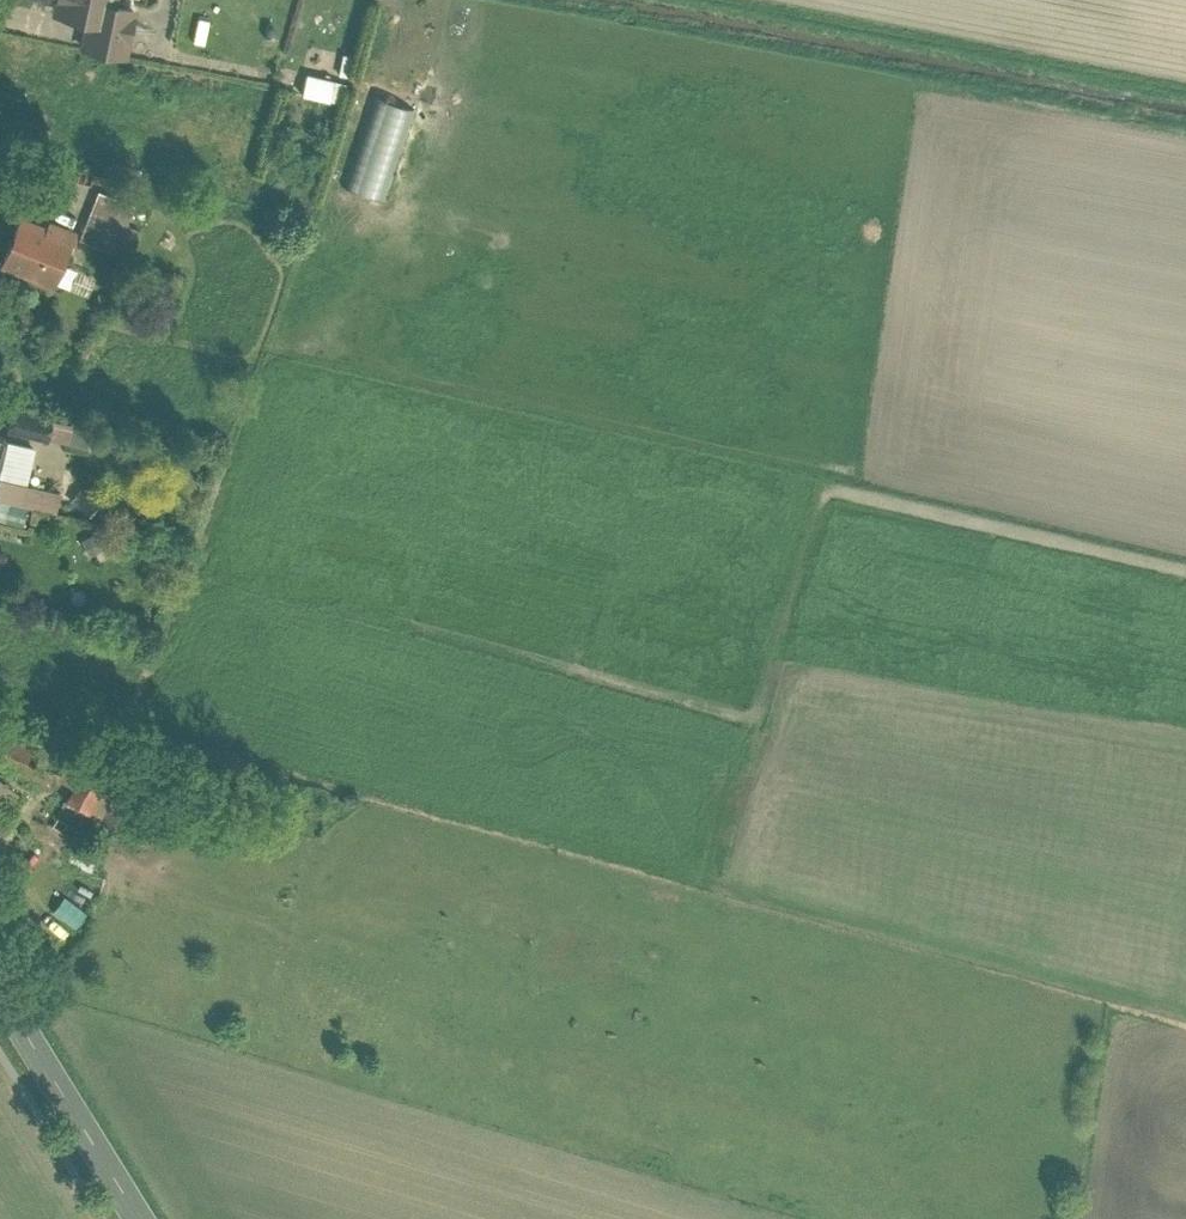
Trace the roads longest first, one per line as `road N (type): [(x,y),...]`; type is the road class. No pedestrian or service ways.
road 1 (tertiary): [(0,1012),(125,1218)]

